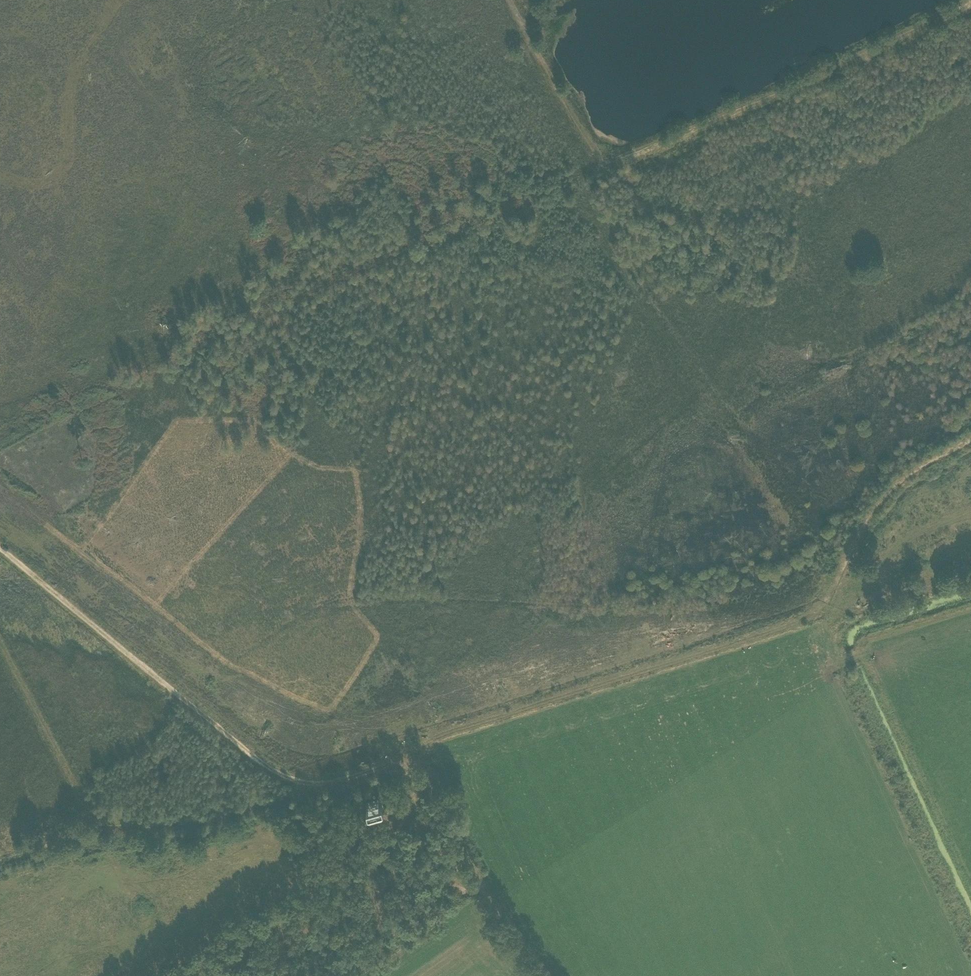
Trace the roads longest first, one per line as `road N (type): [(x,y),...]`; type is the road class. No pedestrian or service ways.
road 1 (track): [(421,774),(417,751),(432,739),(819,612),(886,496),(917,468),(970,440)]
road 2 (track): [(511,0),(604,160),(623,160),(966,0)]
road 3 (track): [(0,547),(268,768),(316,783),(384,768),(421,774)]
road 4 (track): [(421,774),(444,795),(486,894)]

